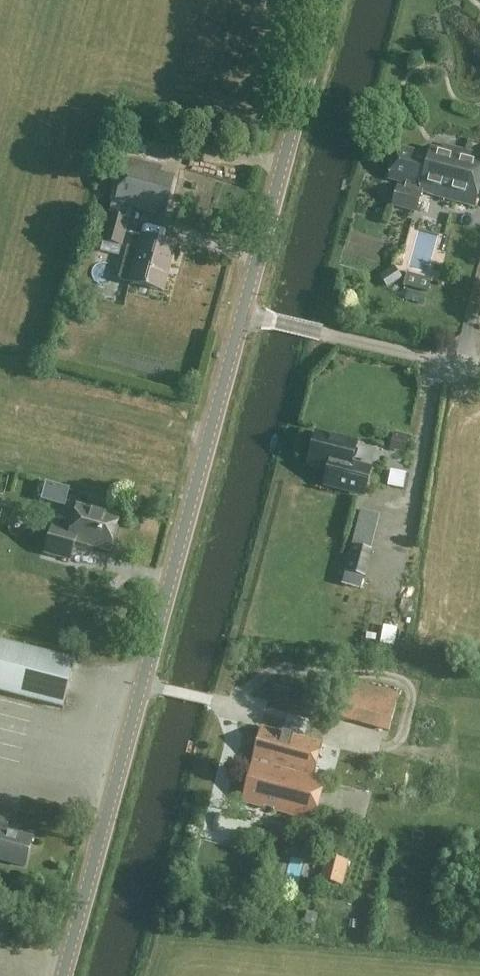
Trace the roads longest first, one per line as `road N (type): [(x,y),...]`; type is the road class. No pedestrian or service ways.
road 1 (tertiary): [(141,682),(241,314)]
road 2 (tertiary): [(241,314),(326,0)]
road 3 (tertiary): [(62,975),(141,682)]

